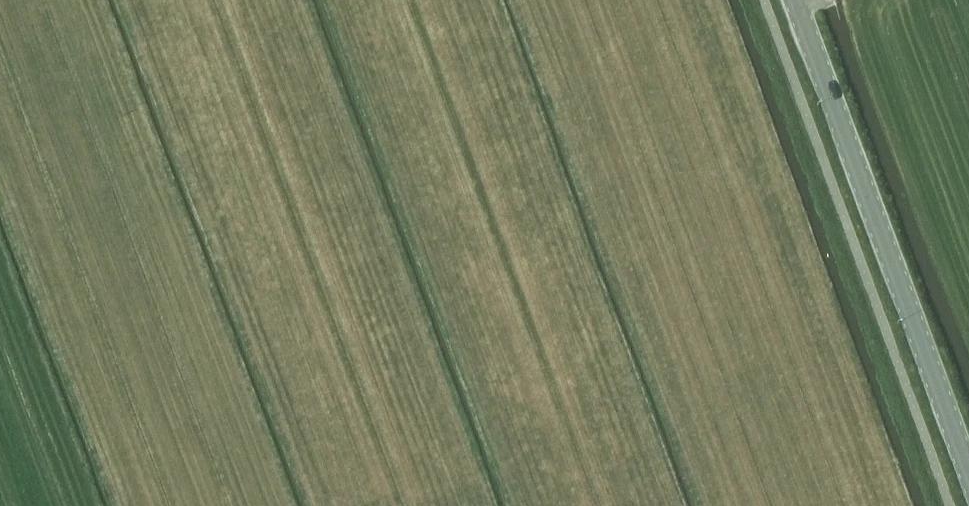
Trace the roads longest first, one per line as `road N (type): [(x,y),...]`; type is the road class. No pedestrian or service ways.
road 1 (tertiary): [(968,481),(794,0)]

